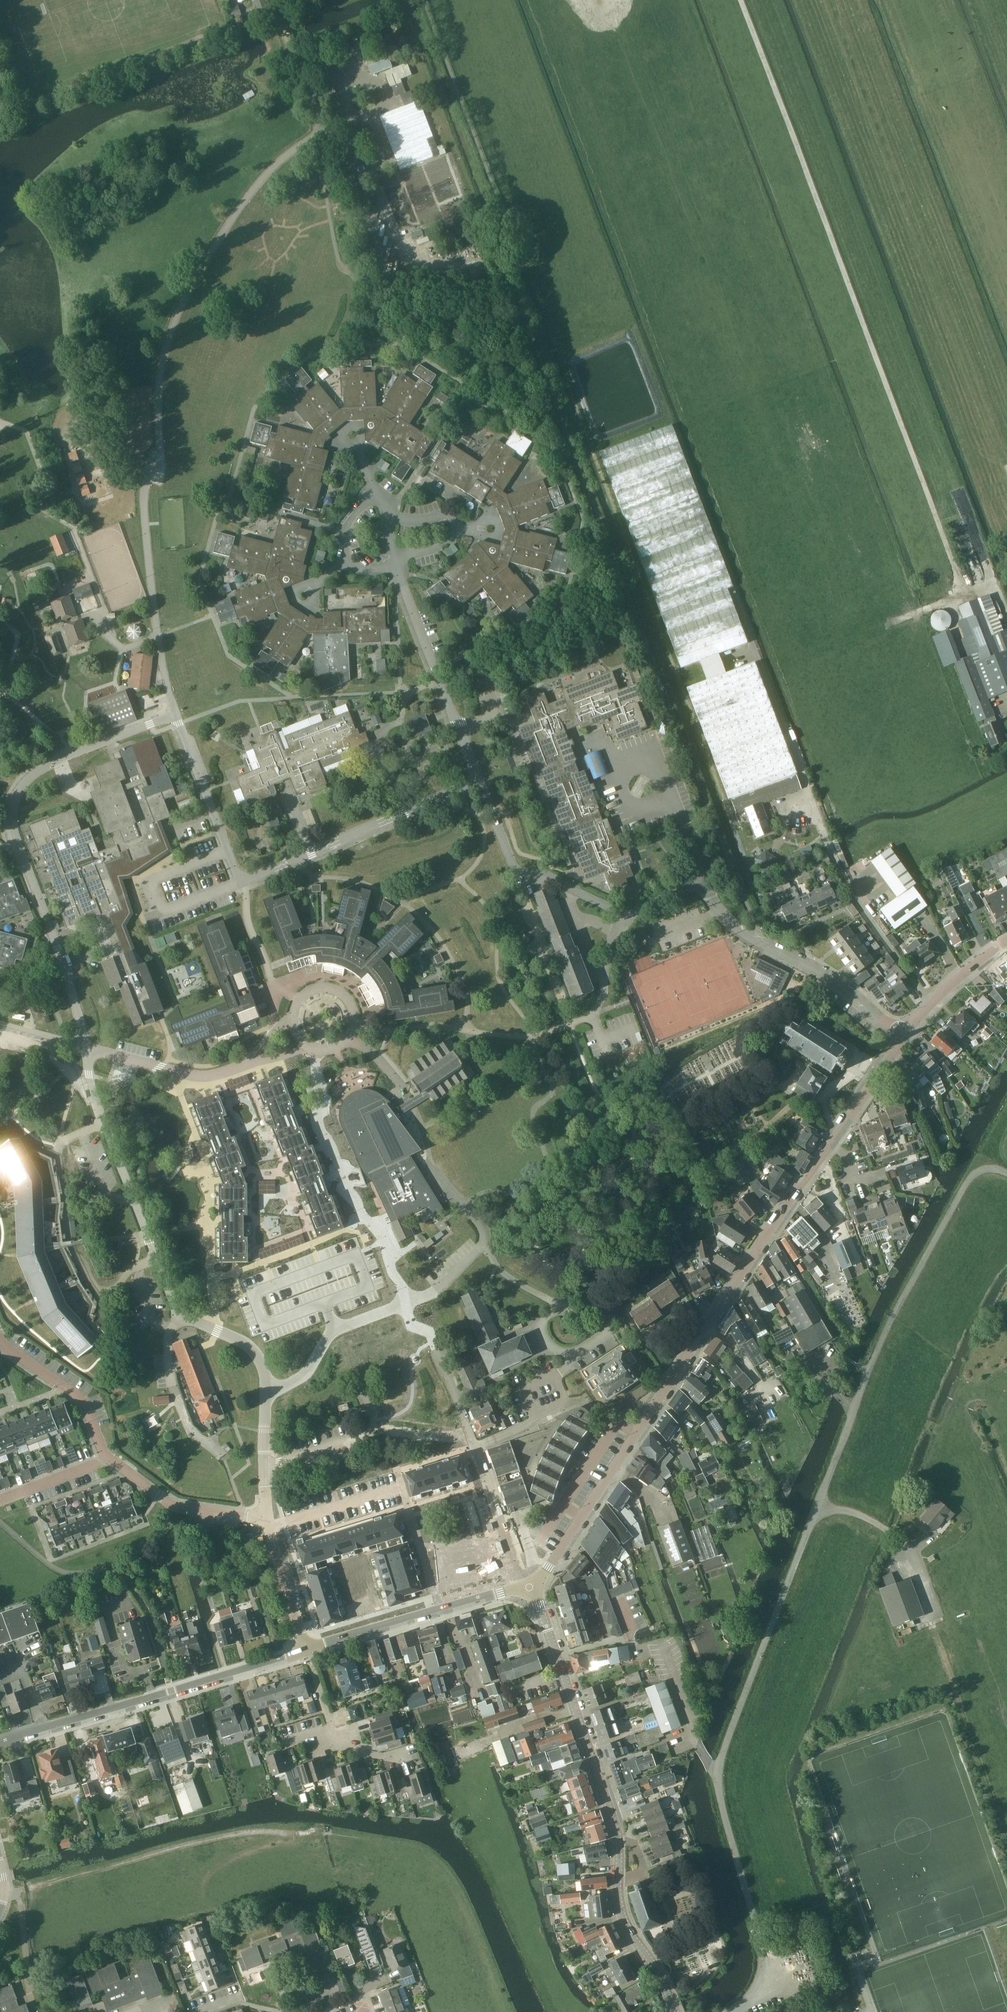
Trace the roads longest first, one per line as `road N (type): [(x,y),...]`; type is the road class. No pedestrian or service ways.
road 1 (residential): [(900,1032),(830,979),(761,945),(702,884),(632,916),(519,871),(479,782),(237,888),(175,717)]
road 2 (residential): [(267,1519),(264,1369),(246,1343),(177,1315),(95,1100),(64,966),(16,832),(17,795),(52,762),(175,717)]
road 3 (track): [(1006,616),(996,588),(967,594),(739,0)]
road 4 (residential): [(867,1374),(719,1764),(719,1792),(769,1964),(755,2001),(730,2011)]
road 5 (tertiary): [(532,1583),(560,1552),(900,1032)]
road 6 (track): [(1006,467),(829,0)]
road 7 (tertiary): [(676,2011),(622,1910),(618,1832),(532,1583)]
road 8 (tertiary): [(0,1741),(307,1651)]
road 9 (residential): [(867,1374),(966,1185),(986,1168),(1006,1172)]
road 10 (residential): [(522,1586),(434,1350)]
road 11 (tertiary): [(307,1651),(522,1586)]
road 12 (residential): [(267,1519),(176,1507),(110,1457)]
road 13 (residential): [(110,1457),(85,1403),(0,1336)]
road 14 (tertiary): [(900,1032),(1006,939)]
road 15 (residential): [(307,1651),(267,1519)]

